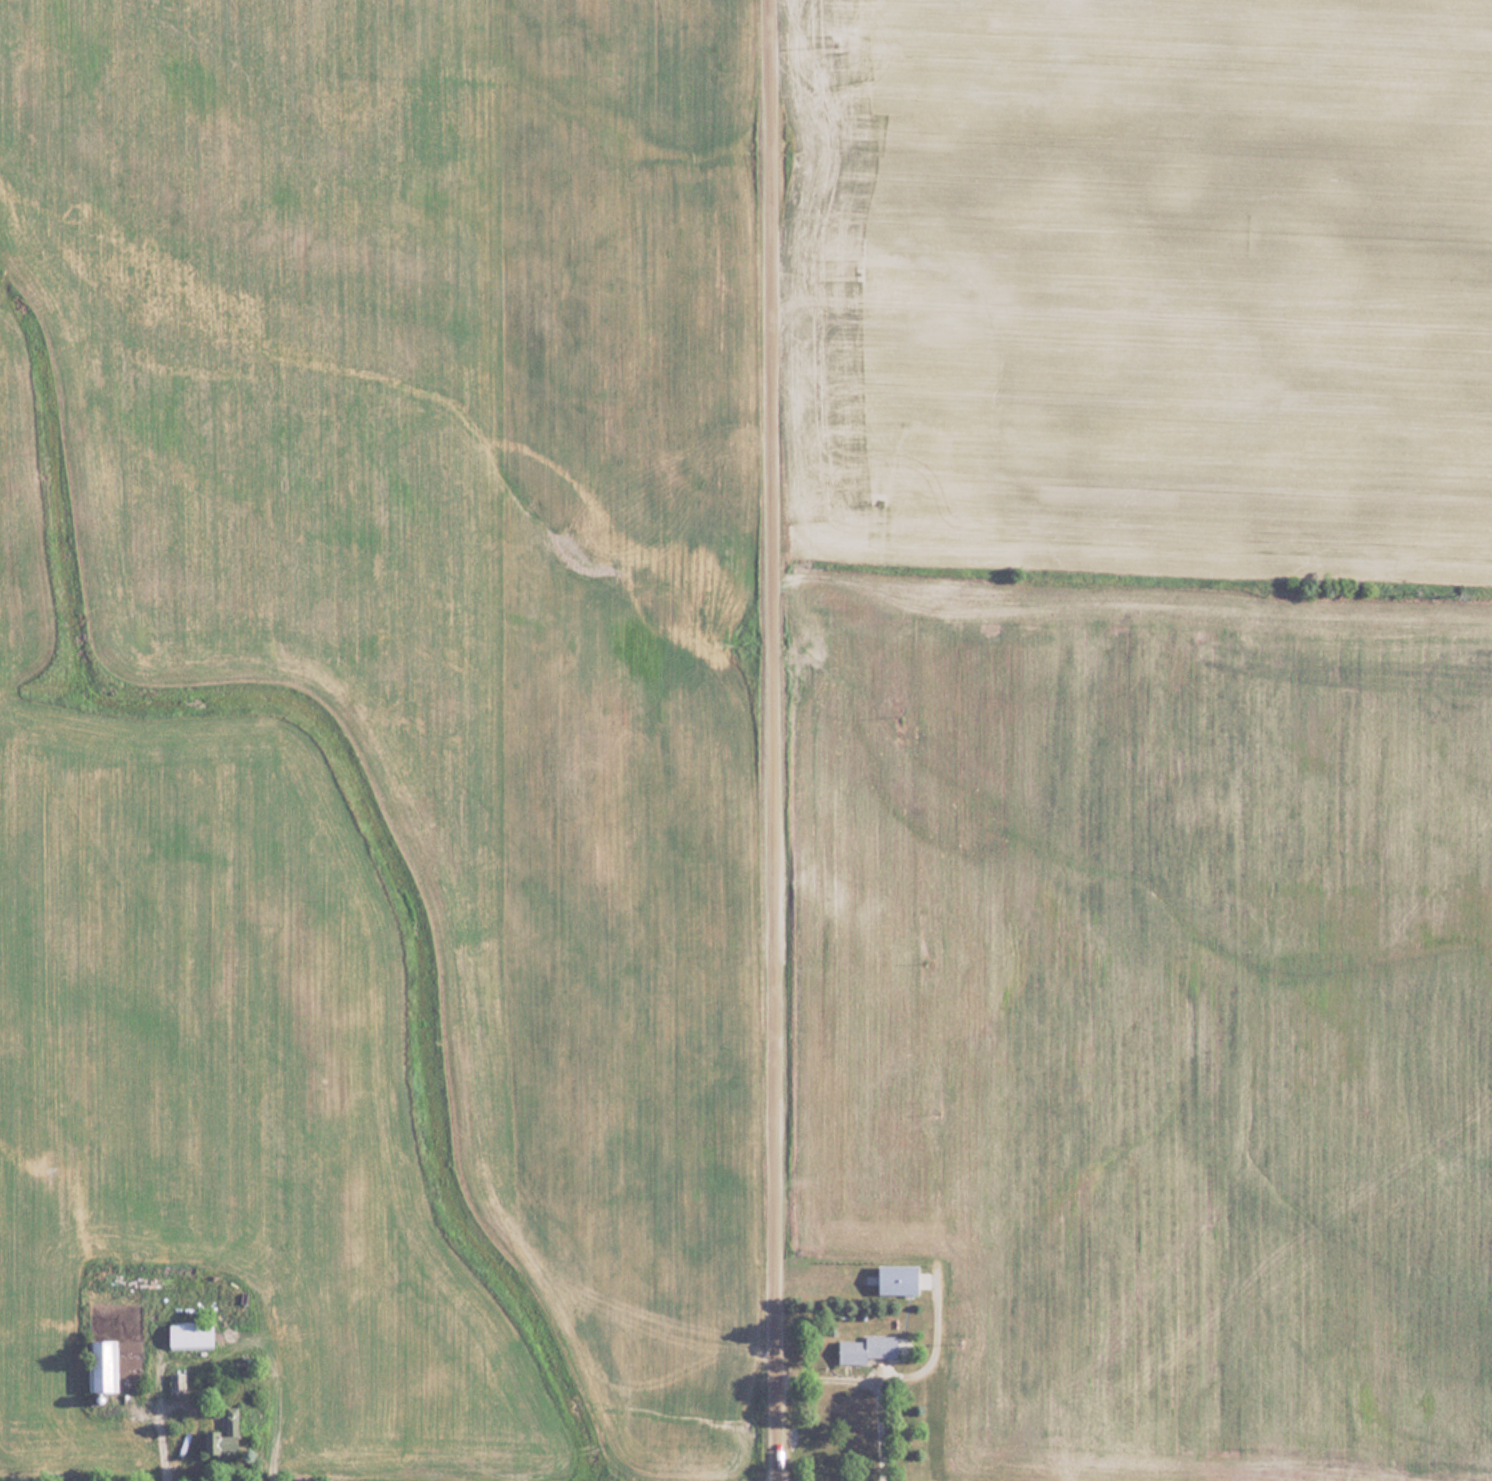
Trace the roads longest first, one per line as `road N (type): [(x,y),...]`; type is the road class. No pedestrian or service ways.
road 1 (residential): [(780,1480),(776,0)]

